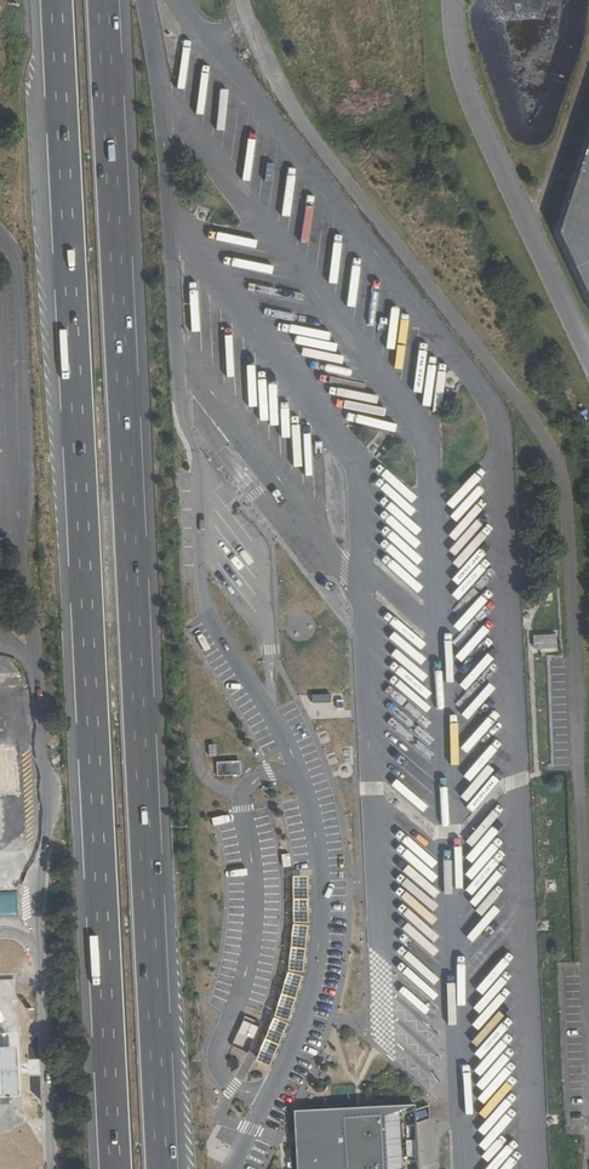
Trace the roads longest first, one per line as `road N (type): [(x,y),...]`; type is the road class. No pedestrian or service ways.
road 1 (motorway): [(162,1168),(106,0)]
road 2 (motorway): [(53,0),(108,1168)]

